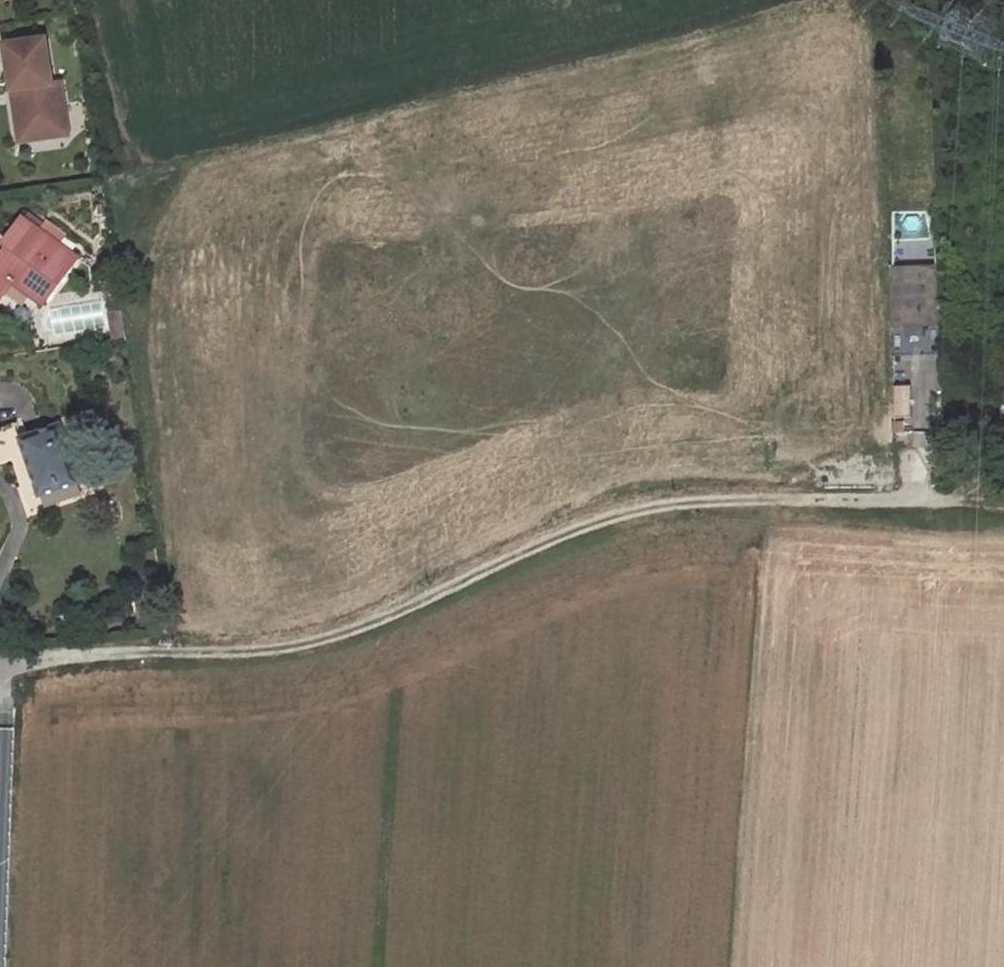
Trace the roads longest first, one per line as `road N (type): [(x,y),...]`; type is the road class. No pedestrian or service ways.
road 1 (track): [(7,665),(84,653),(276,650),(342,634),(628,514),(921,498),(1003,505)]

